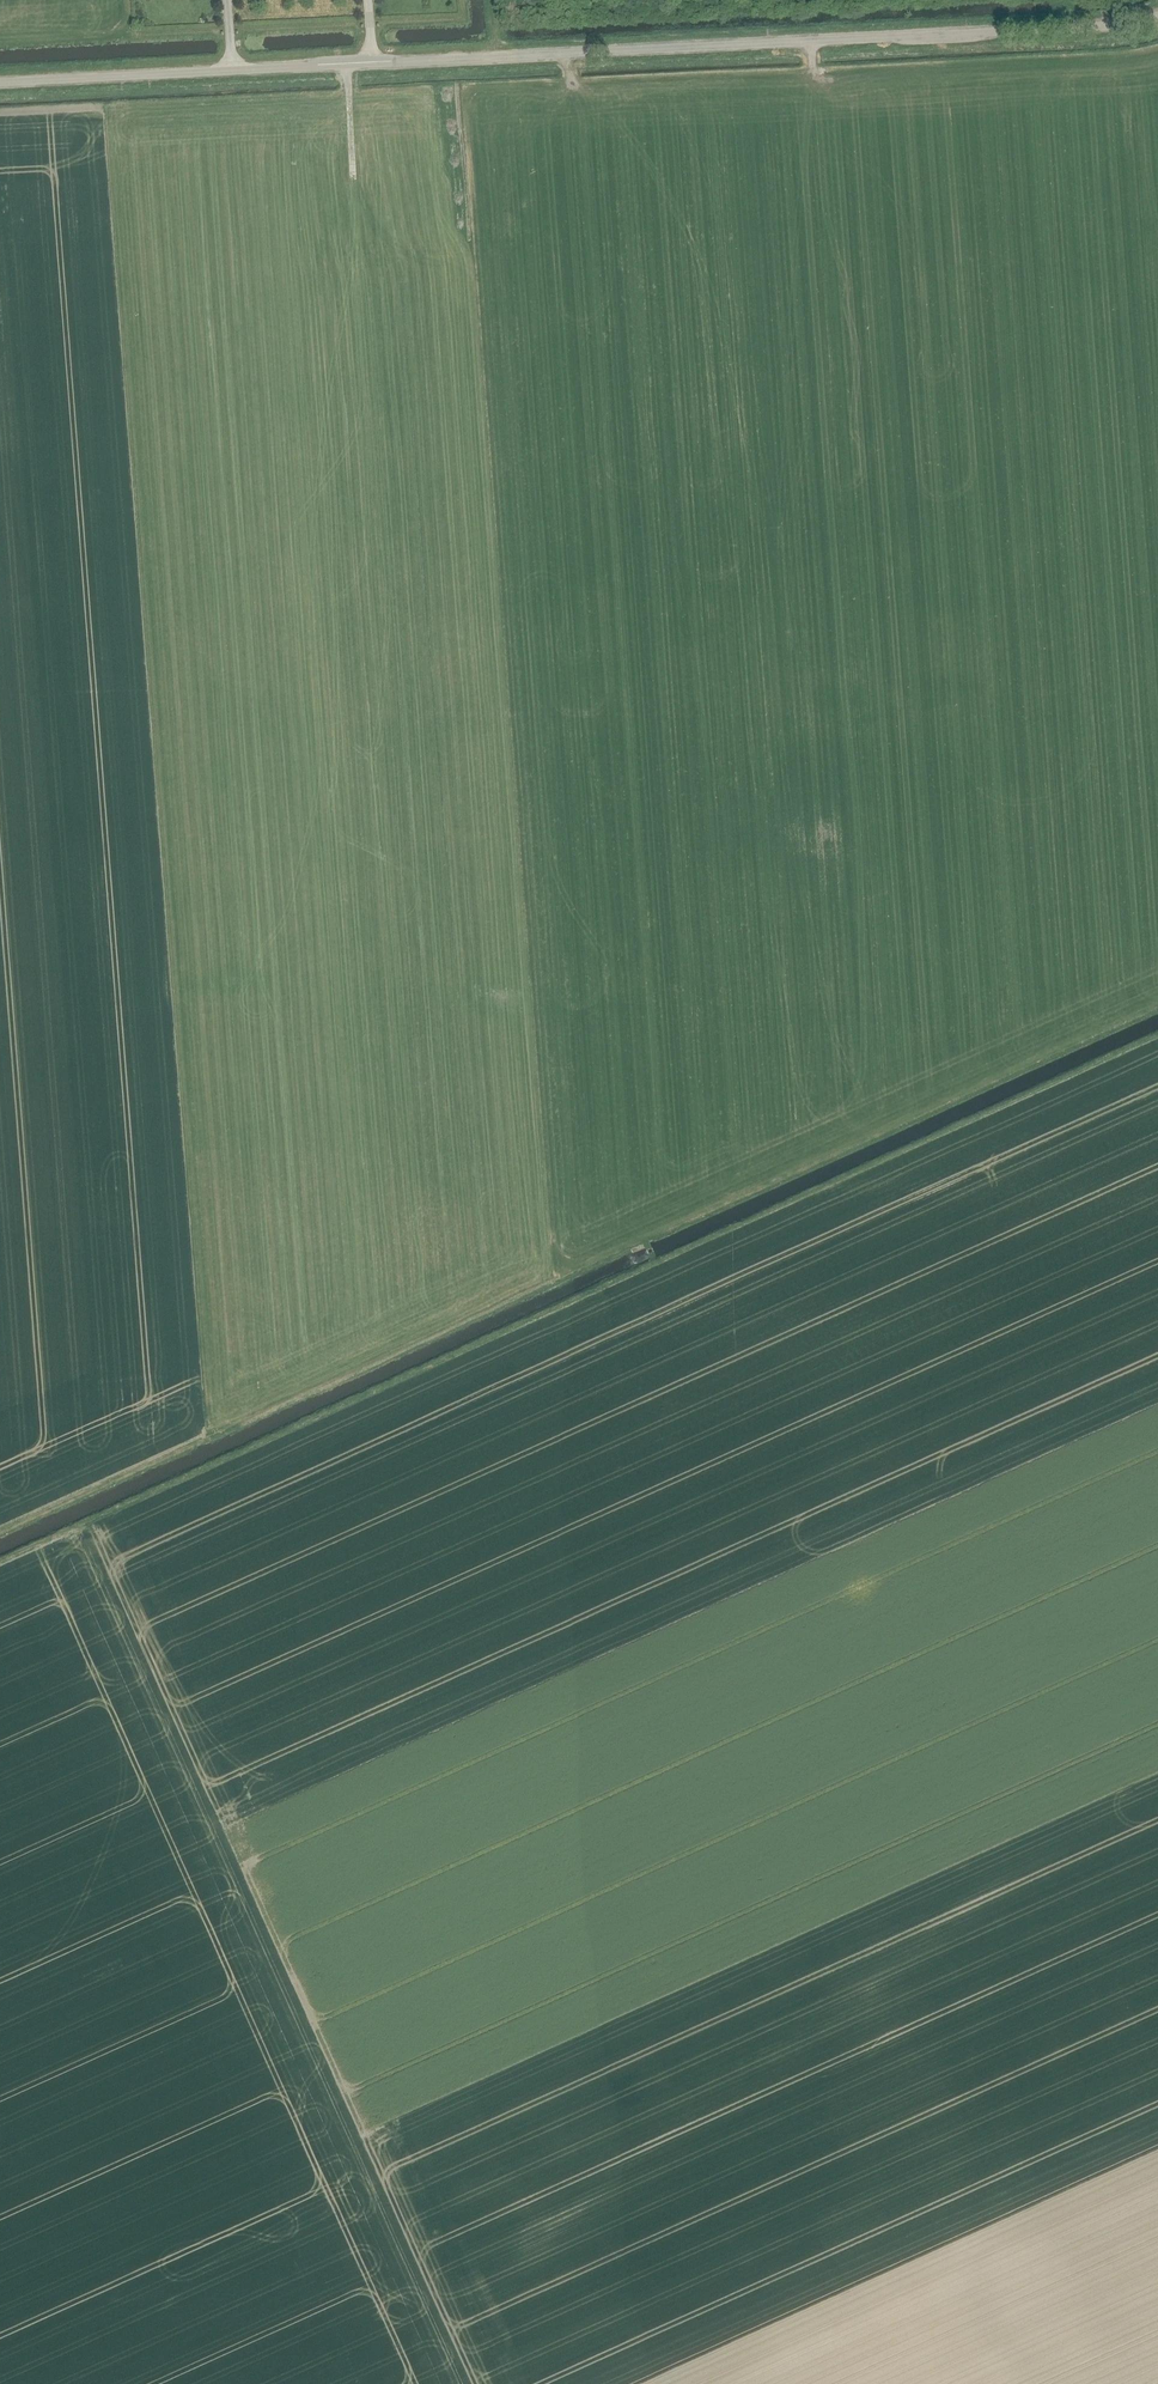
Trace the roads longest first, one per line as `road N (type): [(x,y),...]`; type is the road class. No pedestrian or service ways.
road 1 (unclassified): [(0,85),(1094,30),(1157,17)]

